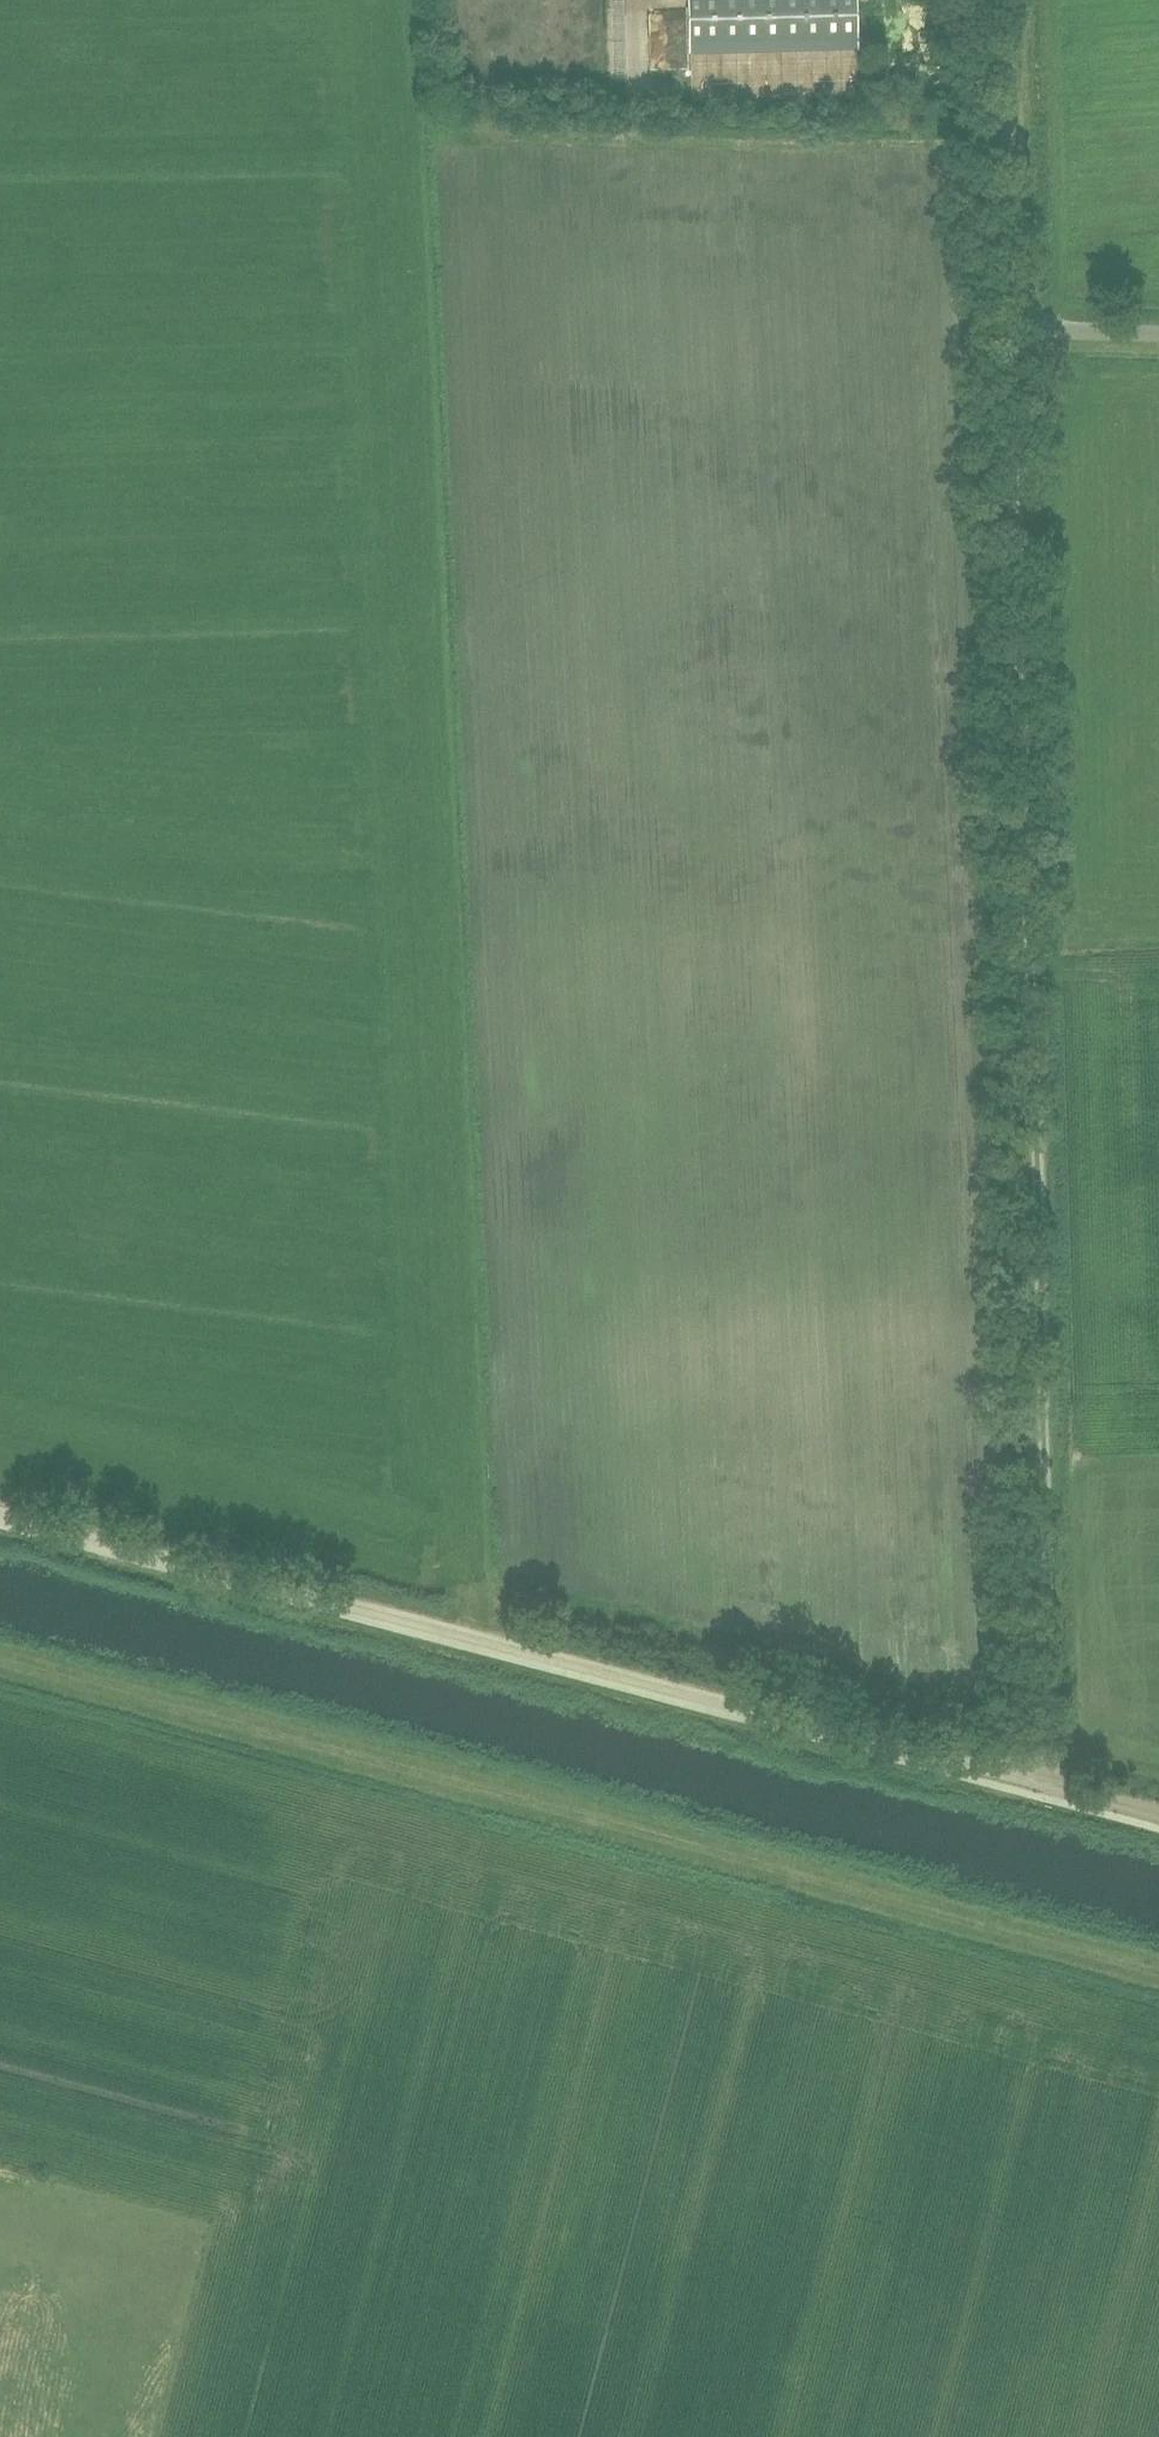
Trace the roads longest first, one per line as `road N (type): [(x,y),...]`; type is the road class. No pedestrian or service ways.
road 1 (track): [(1022,331),(1053,1789)]
road 2 (track): [(1158,1813),(0,1512)]
road 3 (unclassified): [(1158,335),(1022,331),(1012,0)]

